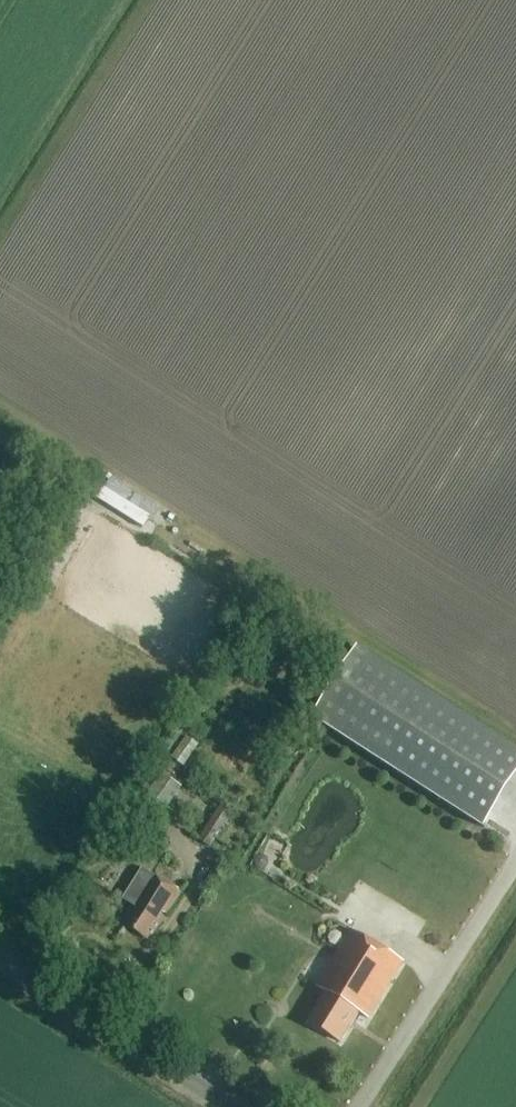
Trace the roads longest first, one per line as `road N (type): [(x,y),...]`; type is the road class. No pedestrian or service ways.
road 1 (track): [(359,1106),(515,862)]
road 2 (unclassified): [(233,1106),(0,959)]

